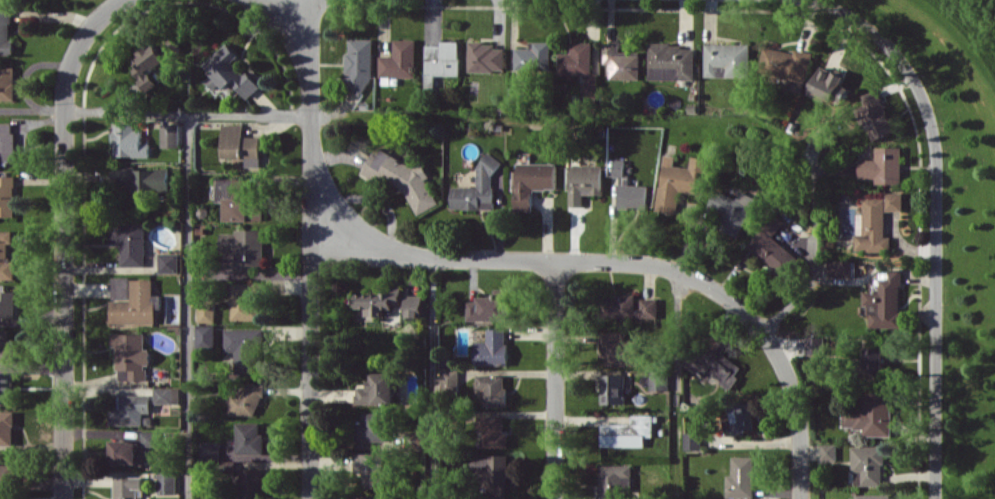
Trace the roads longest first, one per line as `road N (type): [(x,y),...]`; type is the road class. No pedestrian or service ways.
road 1 (residential): [(309,0),(311,252),(677,271),(726,297),(781,359),(799,421),(801,498)]
road 2 (residential): [(123,0),(77,49),(64,111),(65,498)]
road 3 (residential): [(936,194),(935,498)]
road 4 (residential): [(810,0),(873,30),(907,70),(932,124),(936,194)]
road 5 (residential): [(311,252),(312,498)]
road 6 (residential): [(556,261),(555,498)]

